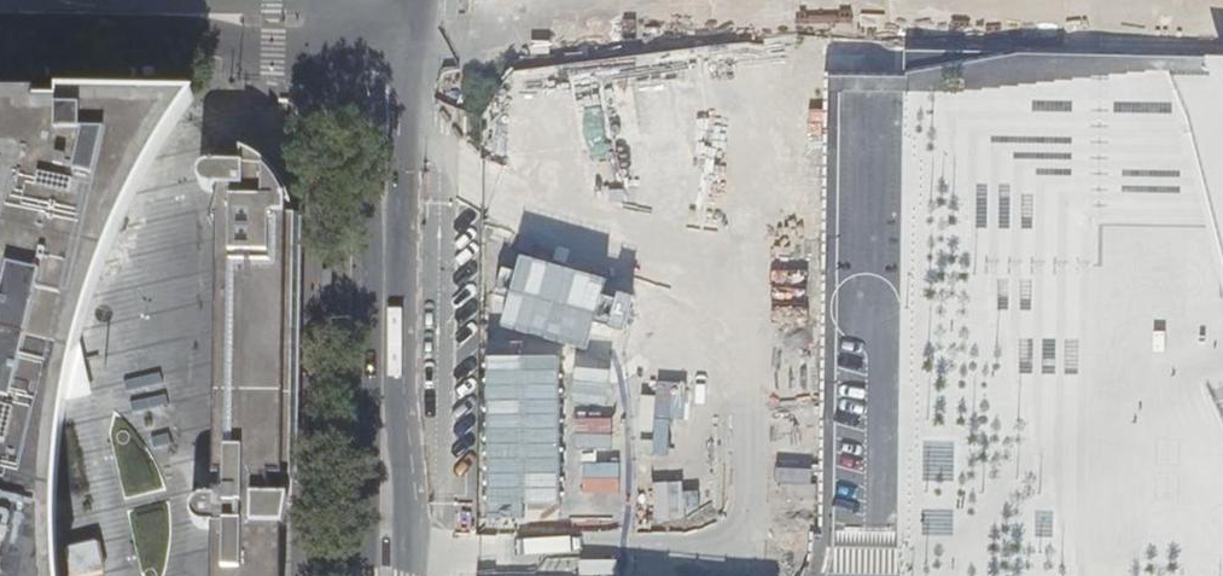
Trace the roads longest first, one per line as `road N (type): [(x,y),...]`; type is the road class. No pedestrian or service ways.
road 1 (primary): [(333,49),(360,191),(357,575)]
road 2 (primary): [(405,575),(418,53)]
road 3 (primary): [(0,31),(193,34),(333,49)]

